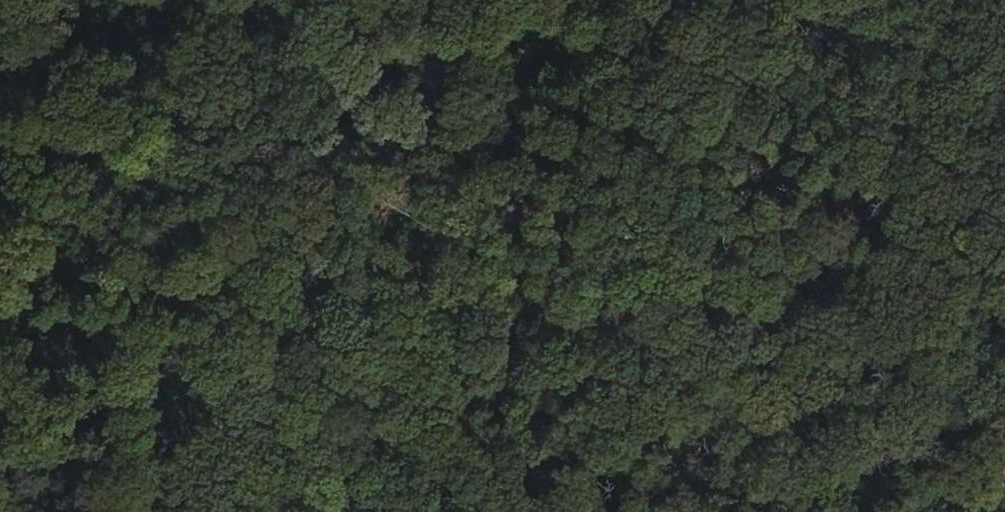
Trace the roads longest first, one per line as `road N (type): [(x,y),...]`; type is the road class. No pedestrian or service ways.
road 1 (track): [(0,260),(123,284),(364,262),(623,267),(786,283),(1004,321)]
road 2 (track): [(300,511),(576,0)]

